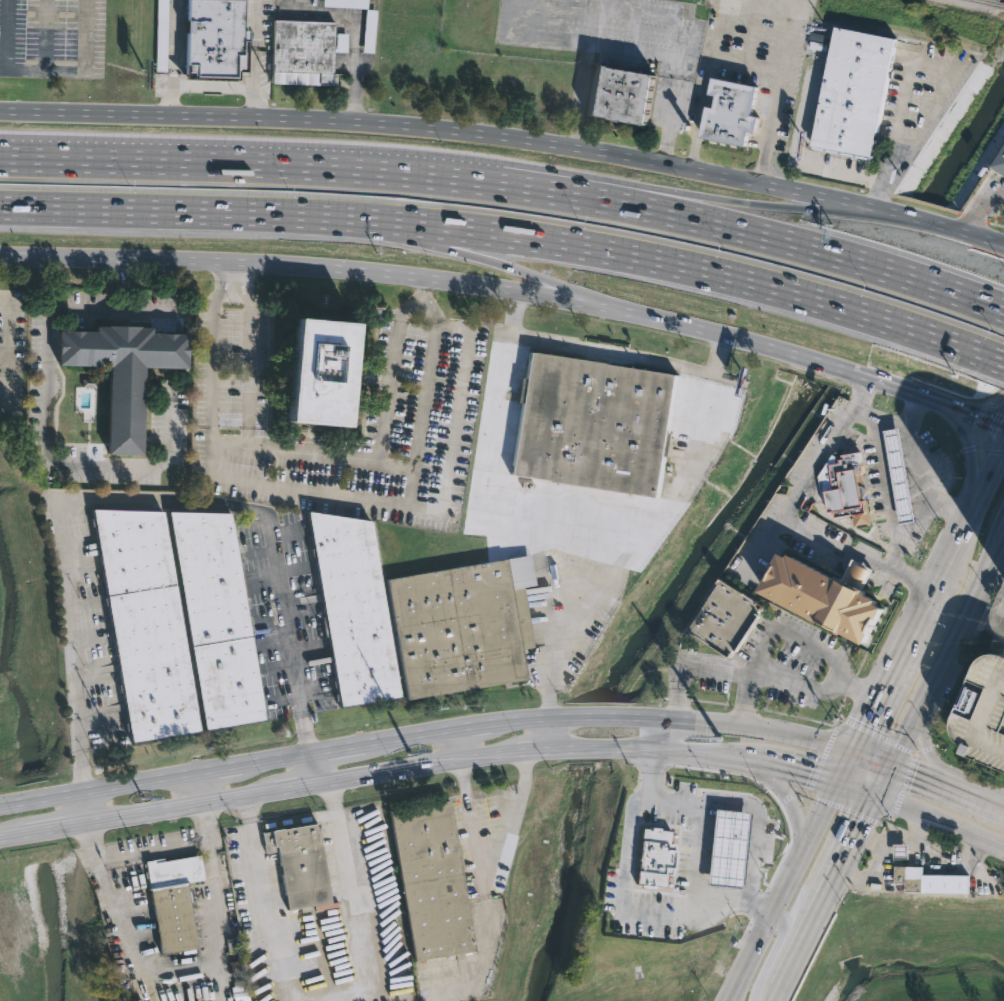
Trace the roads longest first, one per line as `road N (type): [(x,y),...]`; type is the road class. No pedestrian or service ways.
road 1 (secondary): [(0,253),(235,259),(478,282),(720,331),(1003,427)]
road 2 (secondary): [(1003,246),(691,169),(467,134),(0,112)]
road 3 (primary): [(70,827),(460,759),(595,744),(723,751),(875,792)]
road 4 (primary): [(850,749),(694,718),(545,715),(62,795)]
road 5 (motorway): [(306,216),(444,225),(621,255),(755,284),(986,356)]
road 6 (motorway): [(1003,312),(681,218),(419,174)]
road 7 (motorway): [(851,203),(772,208),(515,168),(419,174)]
road 8 (motorway): [(419,174),(0,159)]
road 9 (motorway): [(306,216),(491,259),(650,315)]
road 10 (motorway): [(0,210),(306,216)]
road 11 (secondary): [(891,764),(1003,536)]
road 12 (secondary): [(837,777),(725,1000)]
road 13 (secondary): [(929,594),(850,749)]
road 14 (secondary): [(1003,446),(929,594)]
road 15 (primary): [(1003,806),(934,763),(923,724),(931,682)]
road 16 (secondary): [(805,933),(875,792)]
road 17 (primary): [(875,792),(1003,849)]
road 18 (primary): [(723,751),(782,792),(799,831),(799,854)]
road 19 (primary): [(1003,809),(891,764)]

